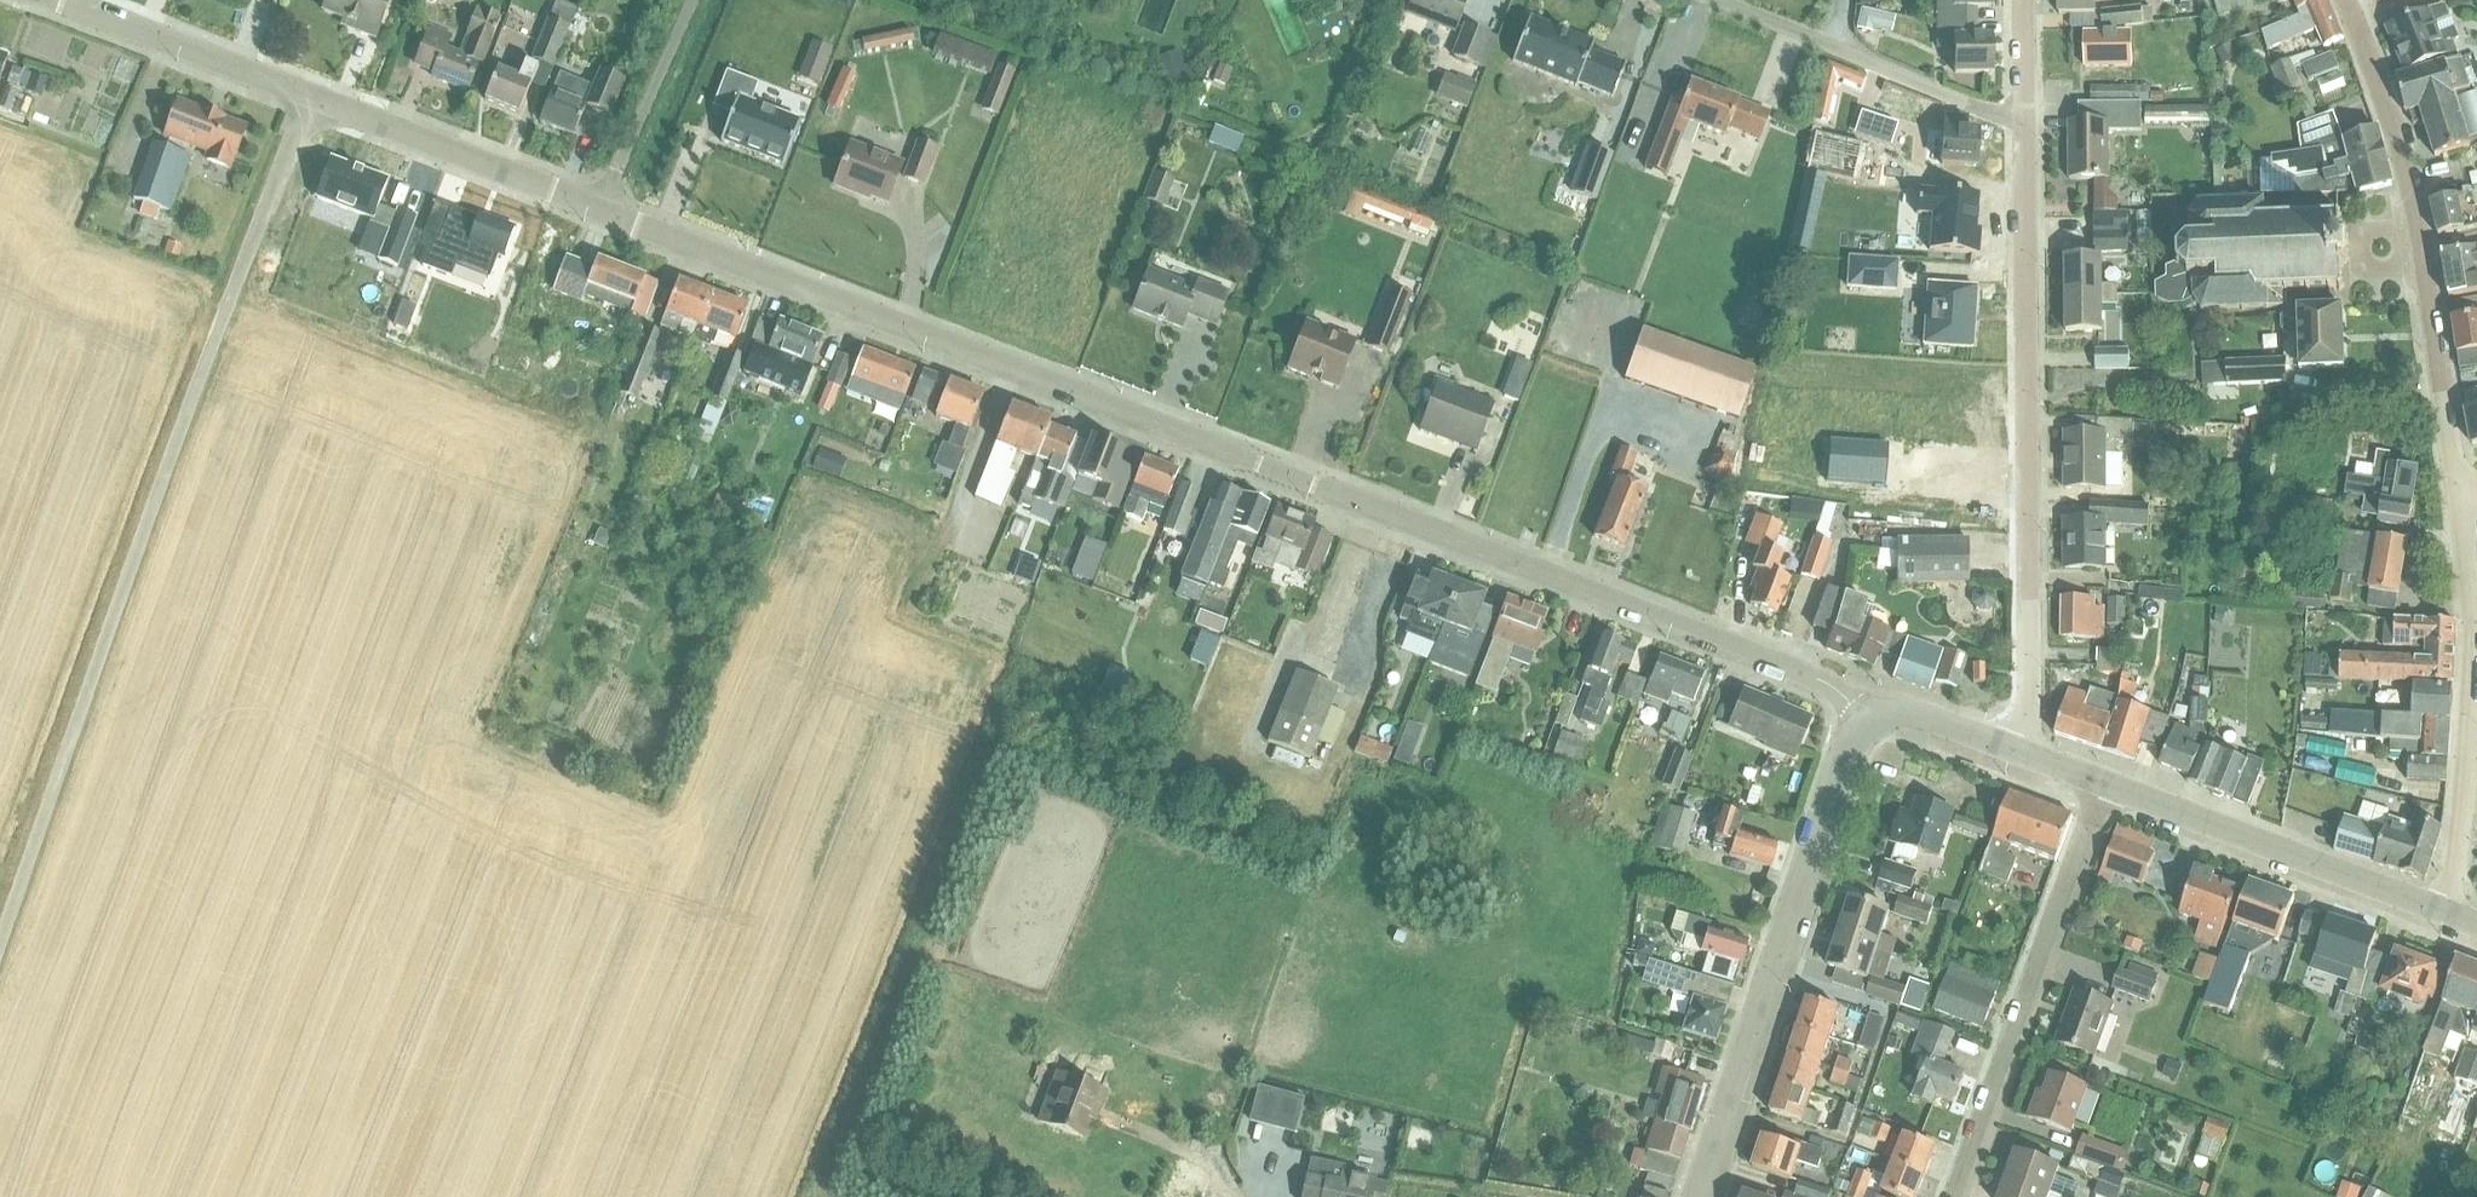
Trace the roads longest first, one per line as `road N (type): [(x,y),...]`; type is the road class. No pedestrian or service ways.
road 1 (tertiary): [(1876,713),(1825,679),(602,211)]
road 2 (unclassified): [(0,958),(309,96)]
road 3 (residential): [(2019,753),(2033,713),(2025,124)]
road 4 (residential): [(2462,503),(2393,116),(2345,0)]
road 5 (tertiary): [(1702,1196),(1845,747),(1876,713)]
road 6 (residential): [(1953,1196),(2105,783)]
road 7 (residential): [(2443,917),(2458,861),(2475,625),(2462,503)]
road 8 (tertiary): [(2443,917),(2105,783)]
road 9 (residential): [(2025,124),(1712,0)]
road 10 (tertiary): [(602,211),(309,96)]
road 11 (tertiary): [(309,96),(58,0)]
road 12 (residential): [(694,0),(602,211)]
road 13 (tertiary): [(2019,753),(1918,714),(1876,713)]
road 14 (residential): [(2025,124),(2024,0)]

